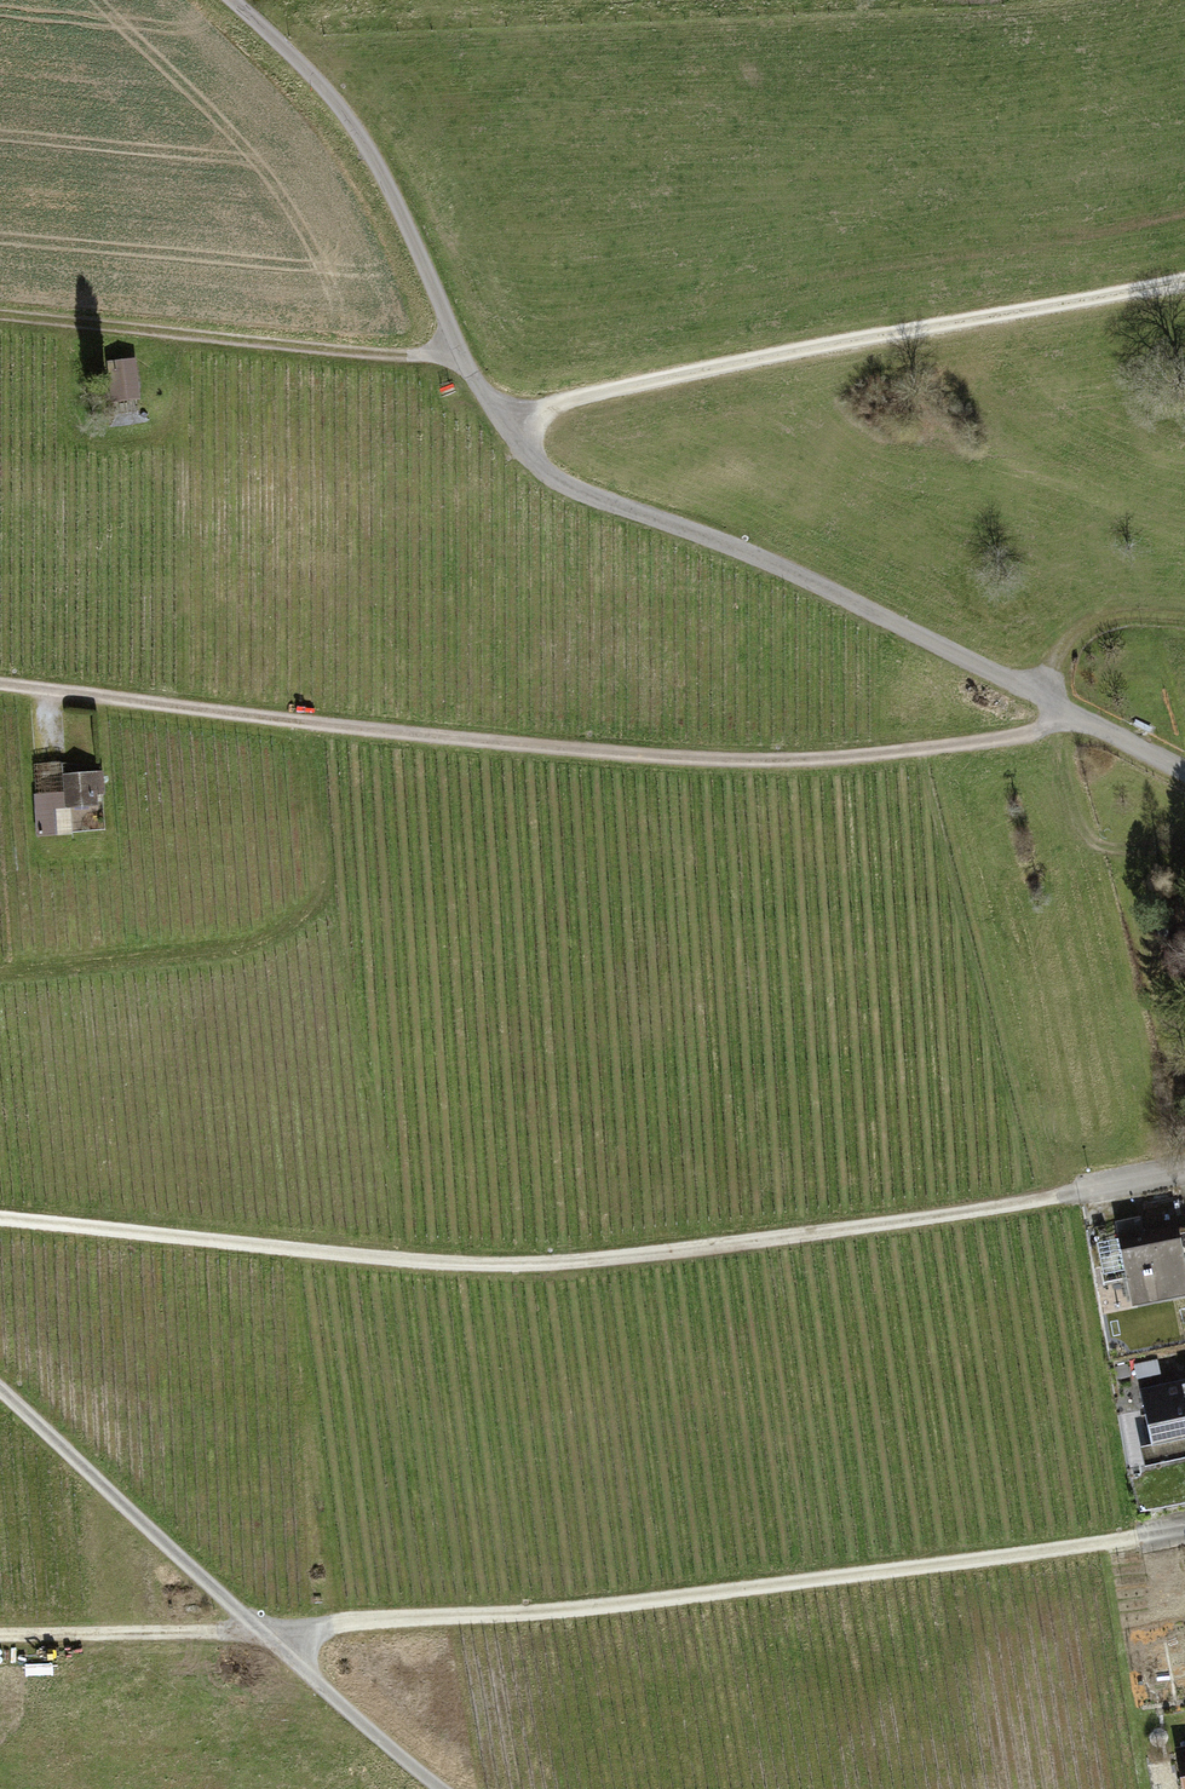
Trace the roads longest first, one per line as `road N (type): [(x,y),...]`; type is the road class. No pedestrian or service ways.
road 1 (unclassified): [(219,0),(293,65),(341,124),(383,188),(460,356),(553,477),(765,558),(1184,766)]
road 2 (track): [(0,686),(750,768),(1025,742),(1037,688),(1149,599),(1184,598)]
road 3 (track): [(1137,1538),(537,1612),(265,1631),(0,1637)]
road 4 (track): [(0,1219),(455,1263),(728,1239),(1079,1190)]
road 5 (track): [(1184,277),(508,411)]
road 6 (track): [(441,1788),(0,1389)]
road 7 (track): [(345,729),(339,869),(320,915),(270,947),(171,960),(0,966)]
road 8 (track): [(460,356),(0,311)]

